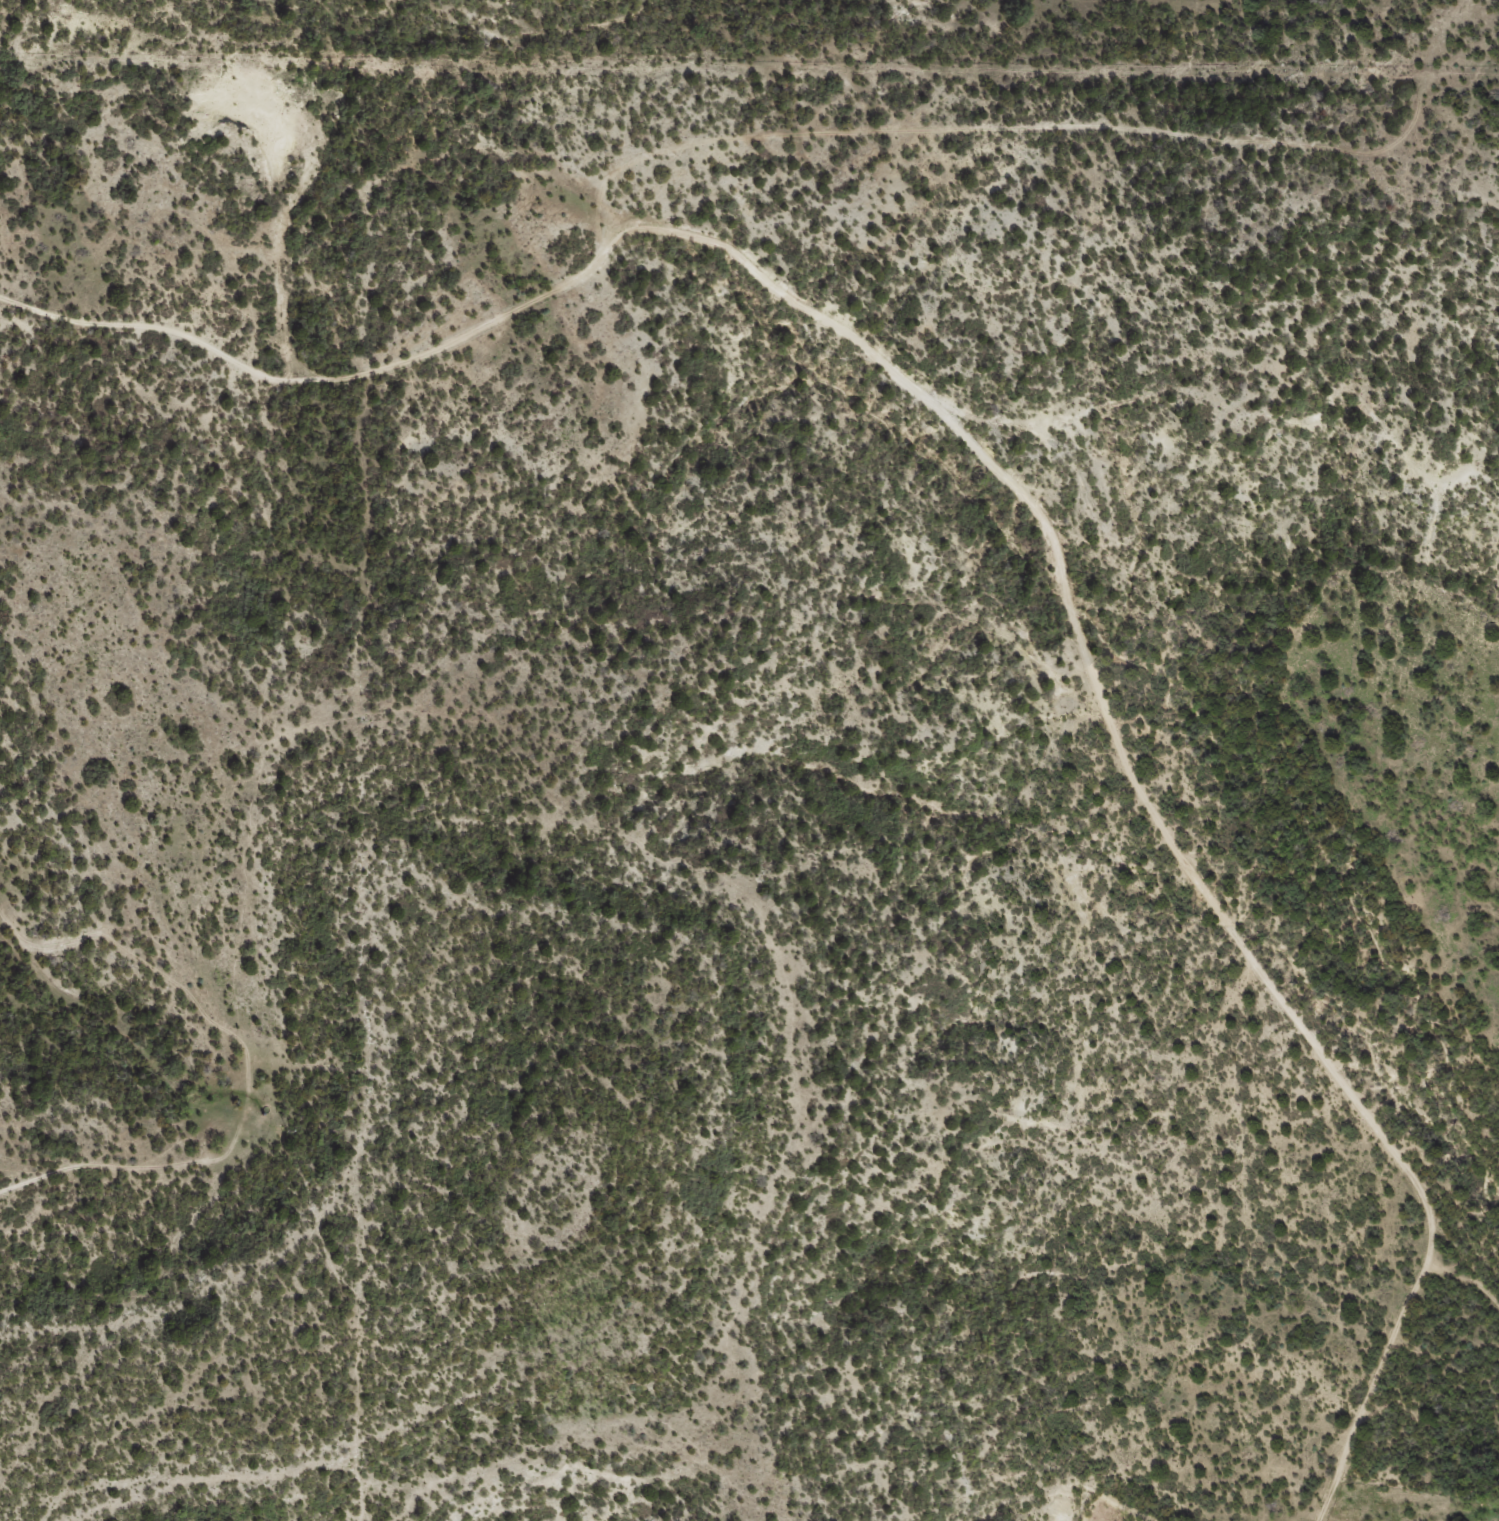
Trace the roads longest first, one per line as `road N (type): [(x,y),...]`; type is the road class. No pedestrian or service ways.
road 1 (residential): [(555,0),(546,85),(571,151),(661,257),(707,267),(907,403),(998,494),(1068,620),(1108,766),(1424,1210),(1424,1352),(1367,1520)]
road 2 (residential): [(0,328),(320,408),(436,383),(621,292),(661,257)]
road 3 (residential): [(0,1261),(260,1185)]

